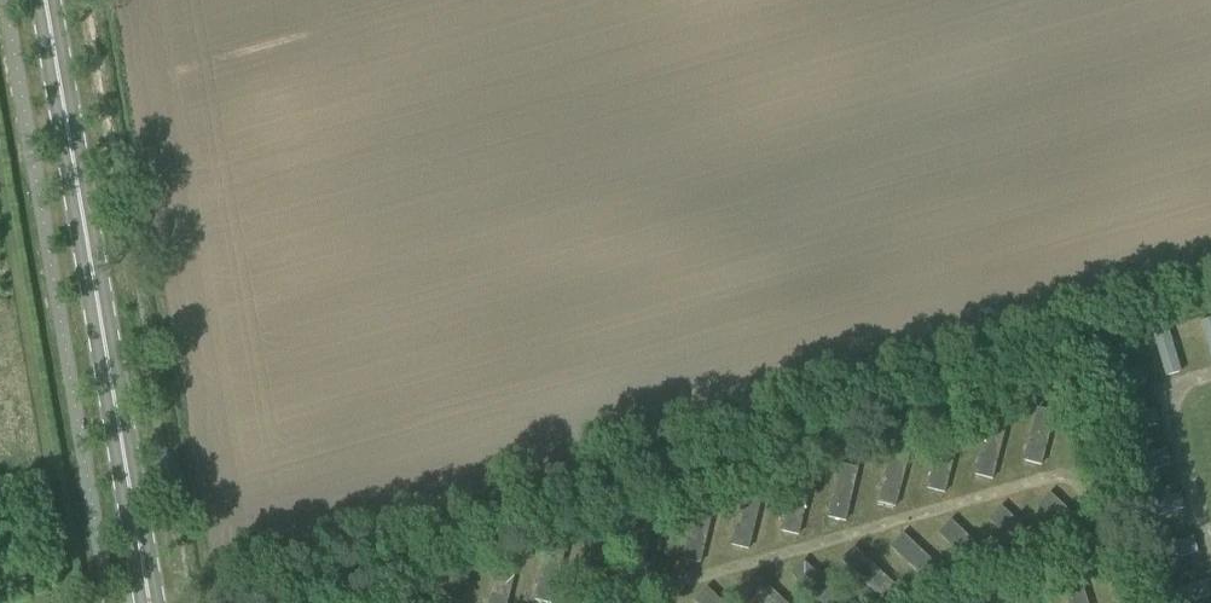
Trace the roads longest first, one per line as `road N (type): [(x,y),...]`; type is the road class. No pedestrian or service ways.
road 1 (secondary): [(149,602),(43,0)]

